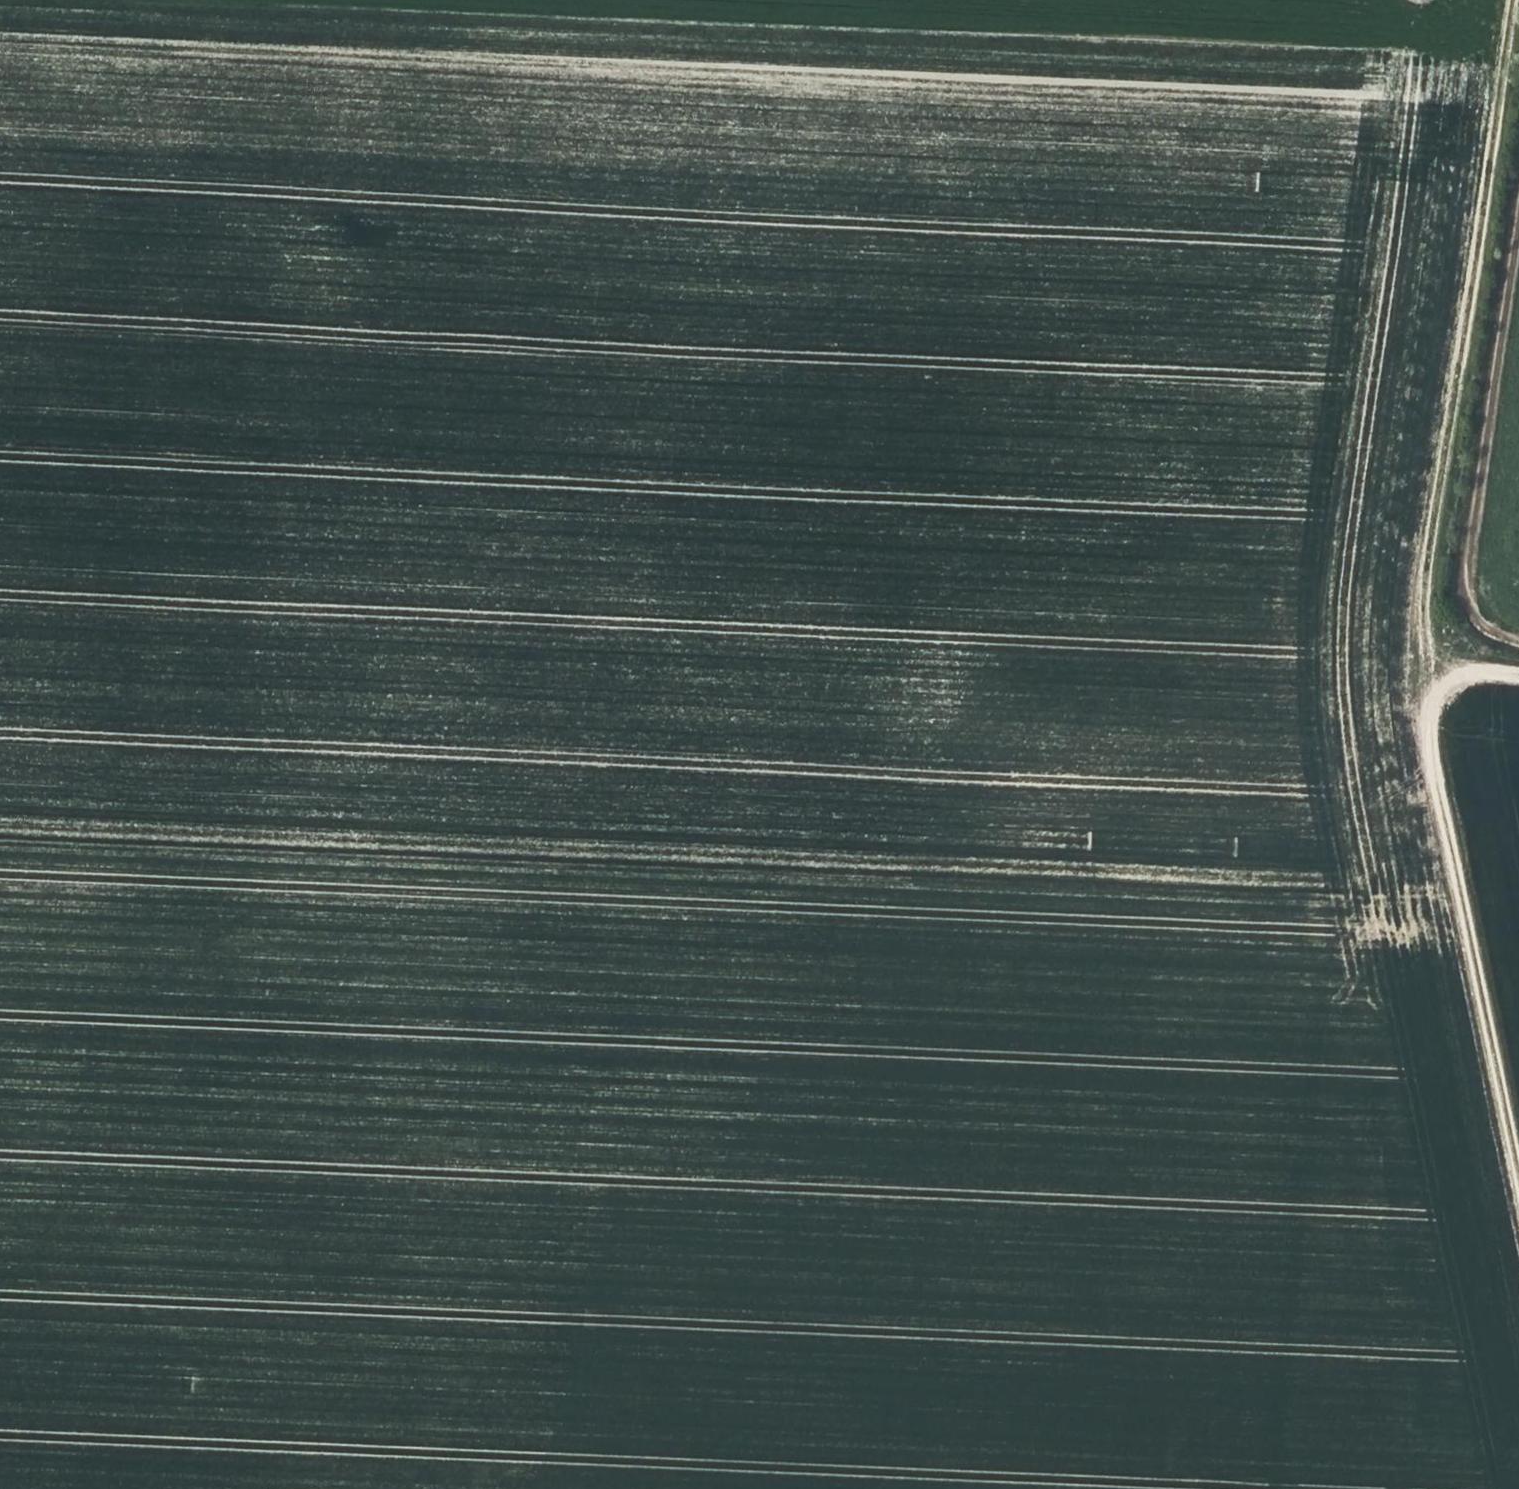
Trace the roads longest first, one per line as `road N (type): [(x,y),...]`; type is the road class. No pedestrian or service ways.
road 1 (track): [(1518,1220),(1418,711),(1451,673),(1518,662)]

